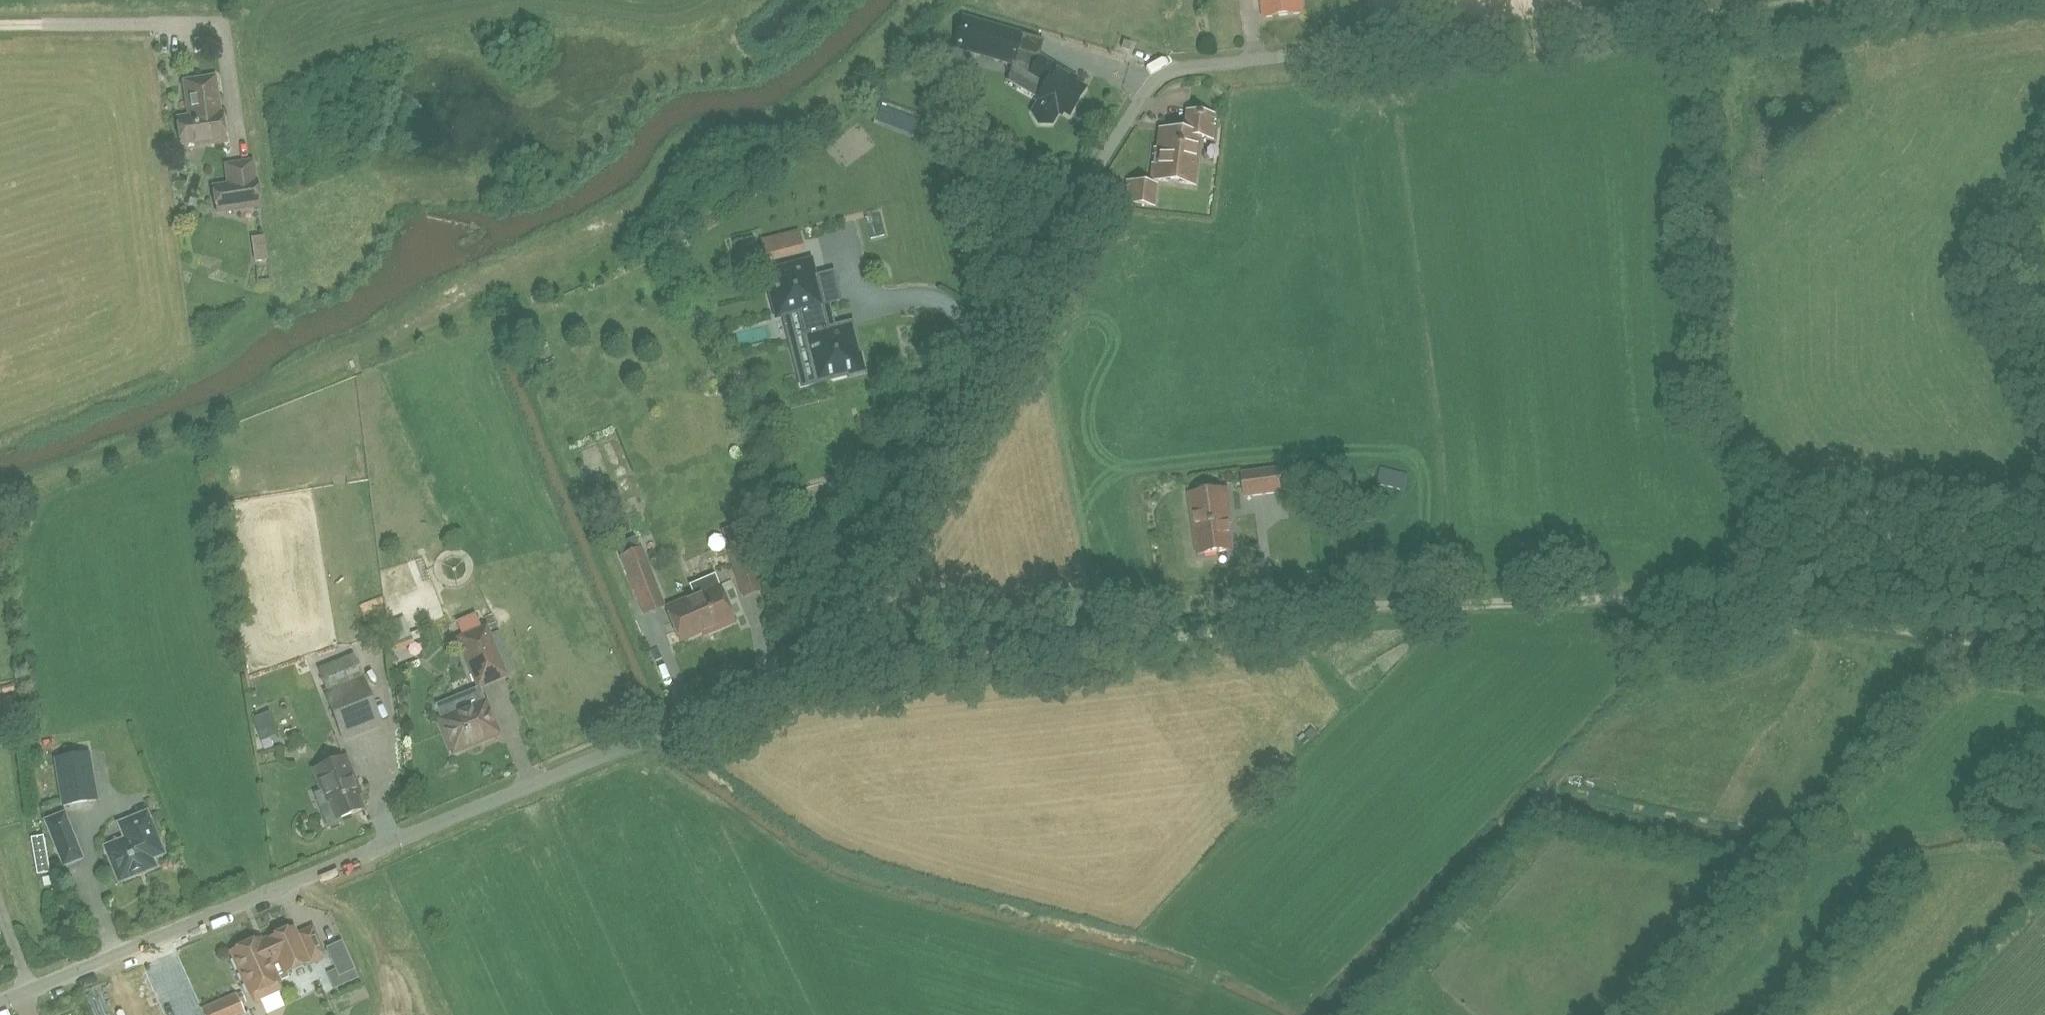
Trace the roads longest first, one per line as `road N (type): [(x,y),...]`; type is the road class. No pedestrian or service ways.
road 1 (unclassified): [(0,1004),(767,691),(803,661),(1131,106),(1174,74),(1380,52)]

